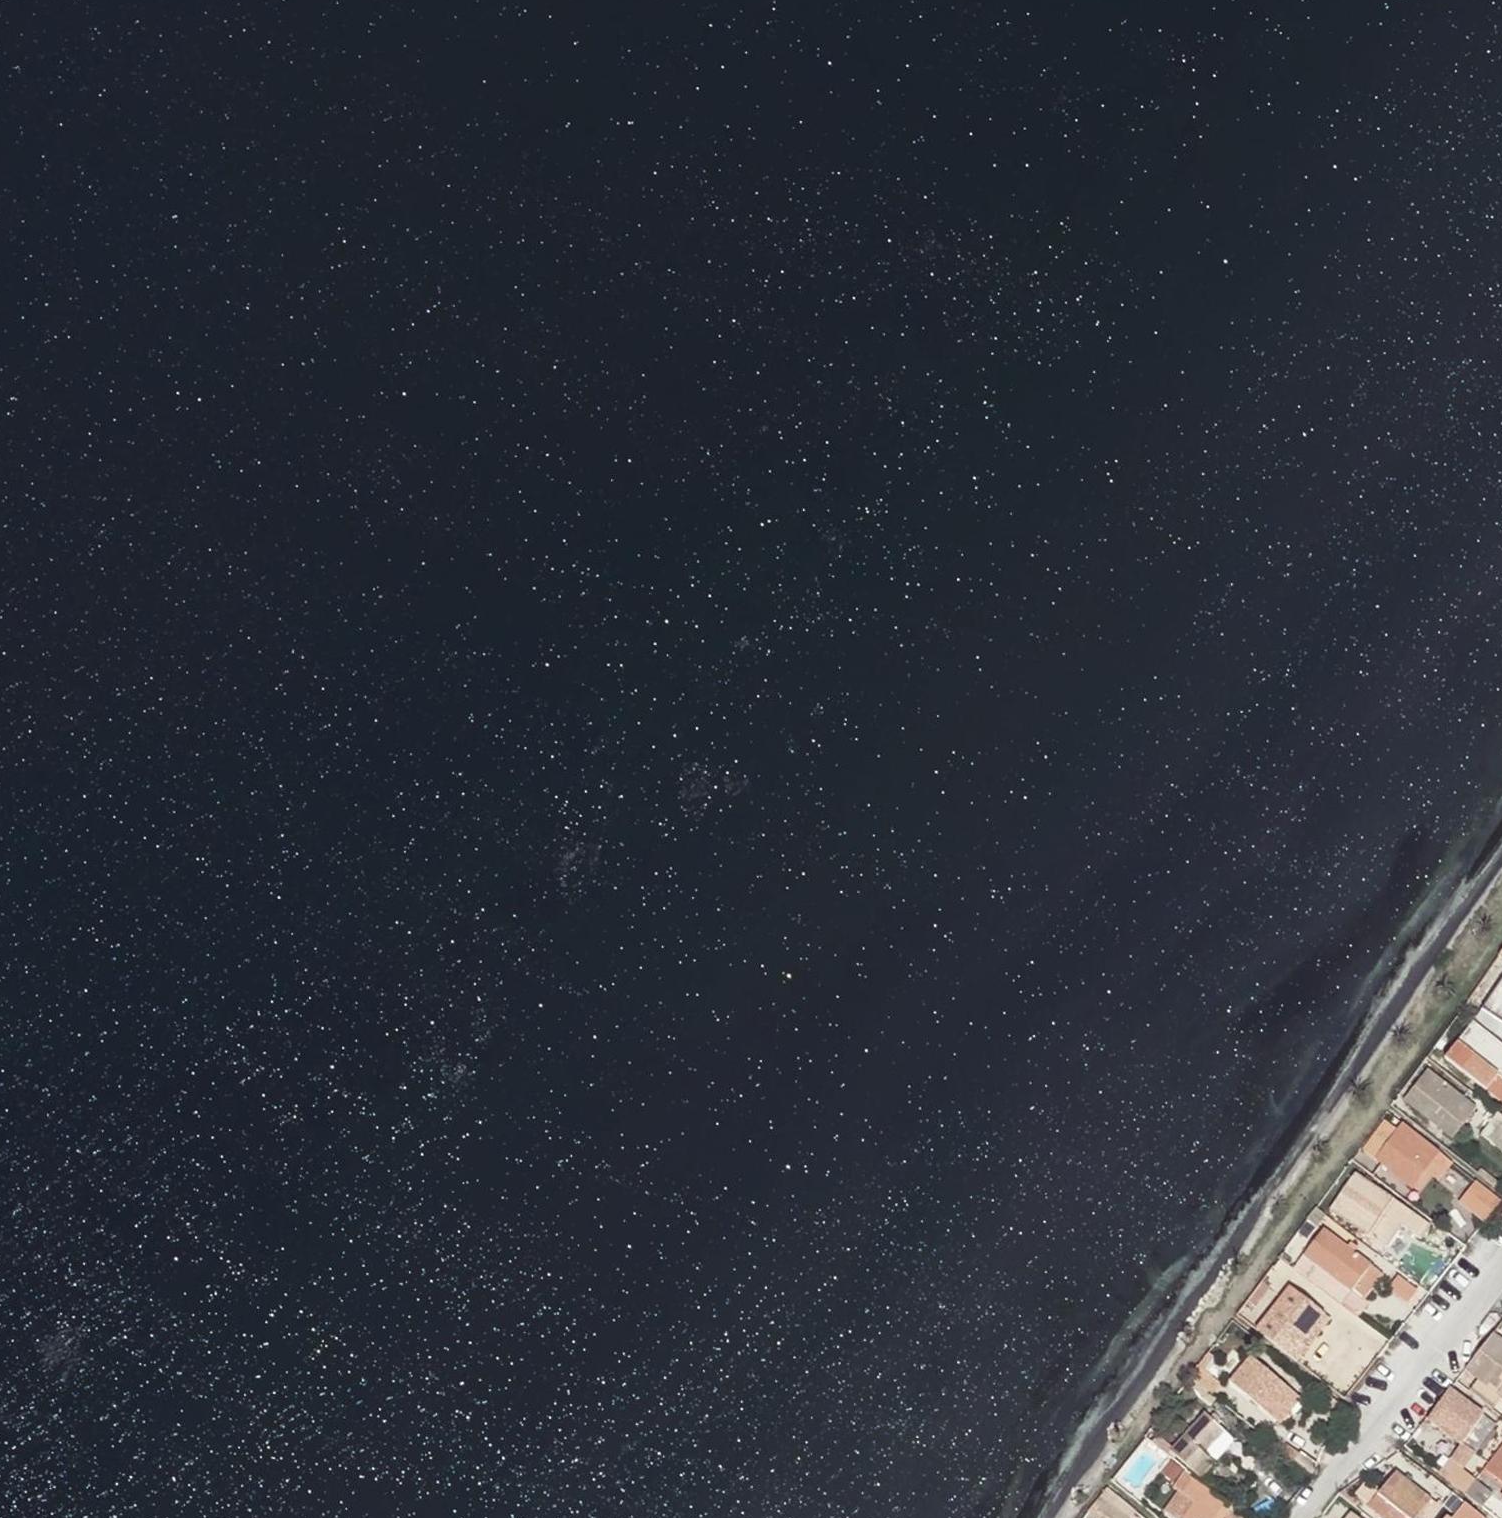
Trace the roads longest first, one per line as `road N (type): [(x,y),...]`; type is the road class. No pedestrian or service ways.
road 1 (residential): [(1303,1517),(1501,1263)]

